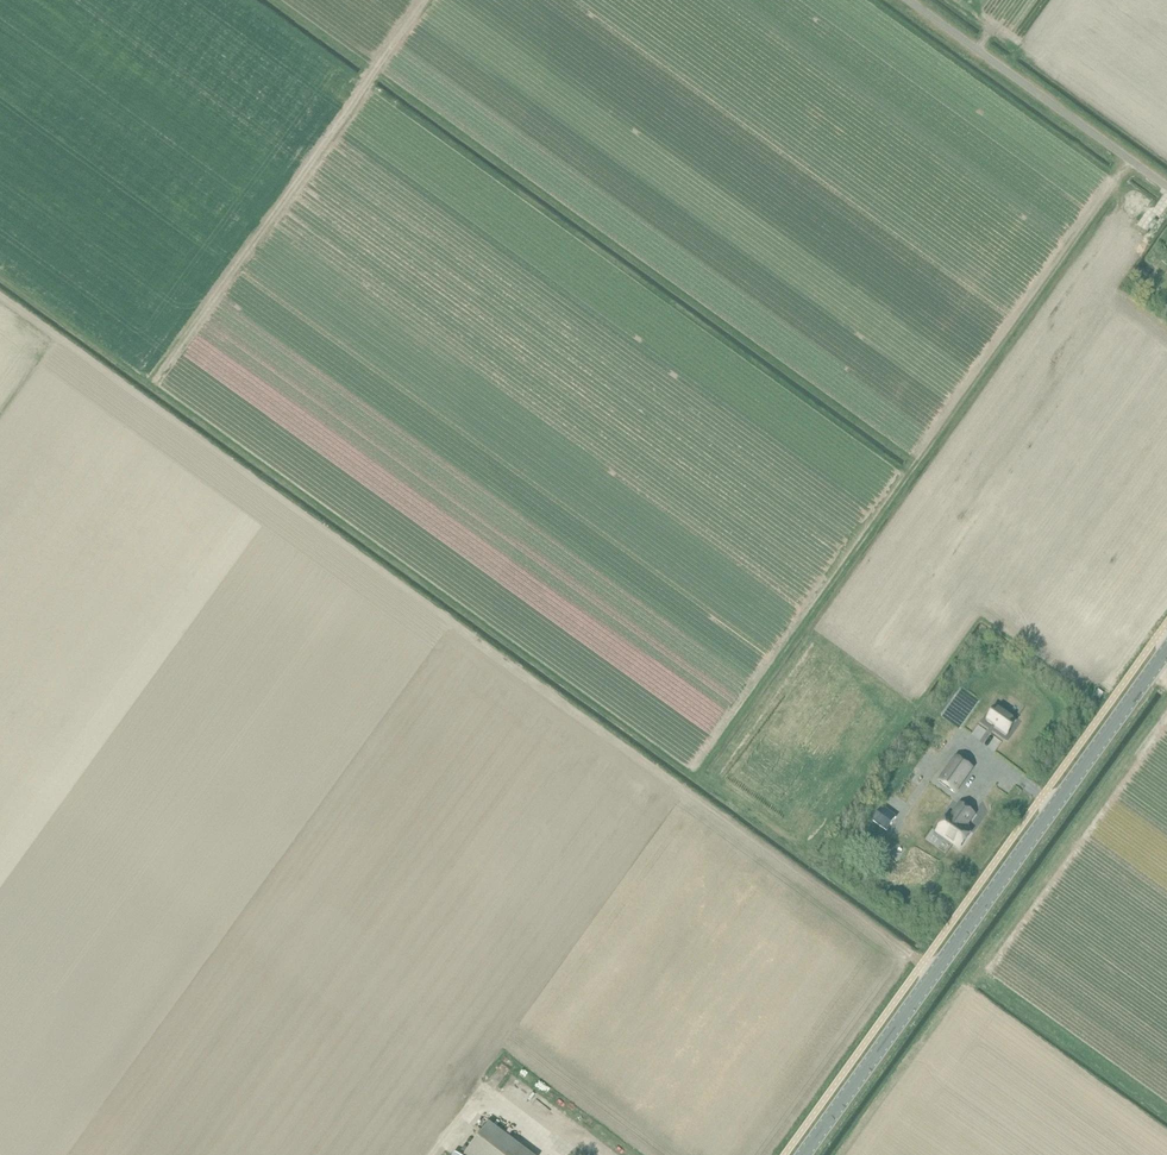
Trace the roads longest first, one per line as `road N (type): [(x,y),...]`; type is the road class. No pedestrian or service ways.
road 1 (tertiary): [(805,1154),(1166,652)]
road 2 (unclassified): [(1166,187),(909,0)]

